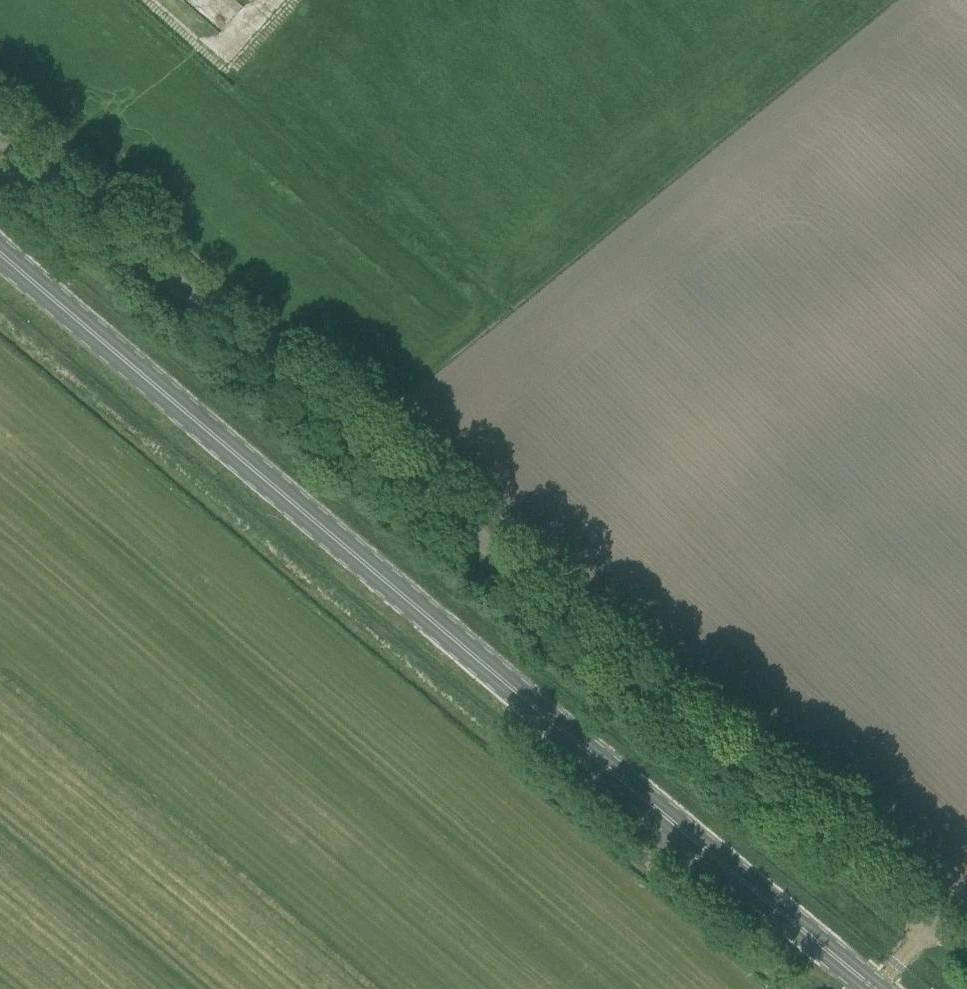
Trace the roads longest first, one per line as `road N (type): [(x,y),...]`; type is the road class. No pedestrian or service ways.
road 1 (unclassified): [(966,951),(0,132)]
road 2 (primary): [(874,988),(0,251)]

